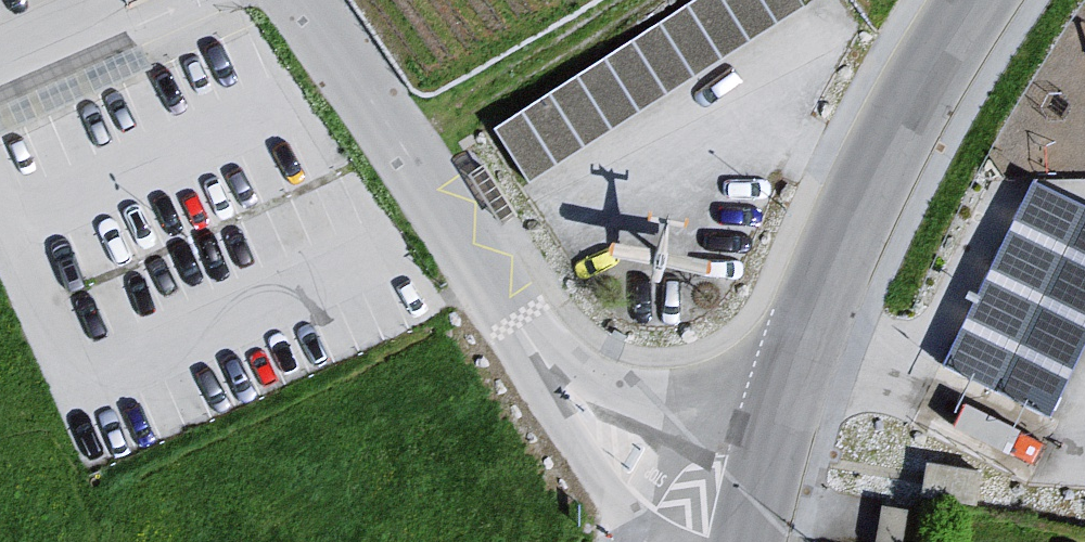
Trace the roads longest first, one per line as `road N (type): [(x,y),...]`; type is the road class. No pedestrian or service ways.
road 1 (residential): [(667,464),(630,449),(582,411),(296,0)]
road 2 (residential): [(978,0),(859,216),(802,362)]
road 3 (track): [(403,152),(652,0)]
road 4 (residential): [(802,362),(708,411),(667,464)]
road 5 (residential): [(802,362),(760,500)]

